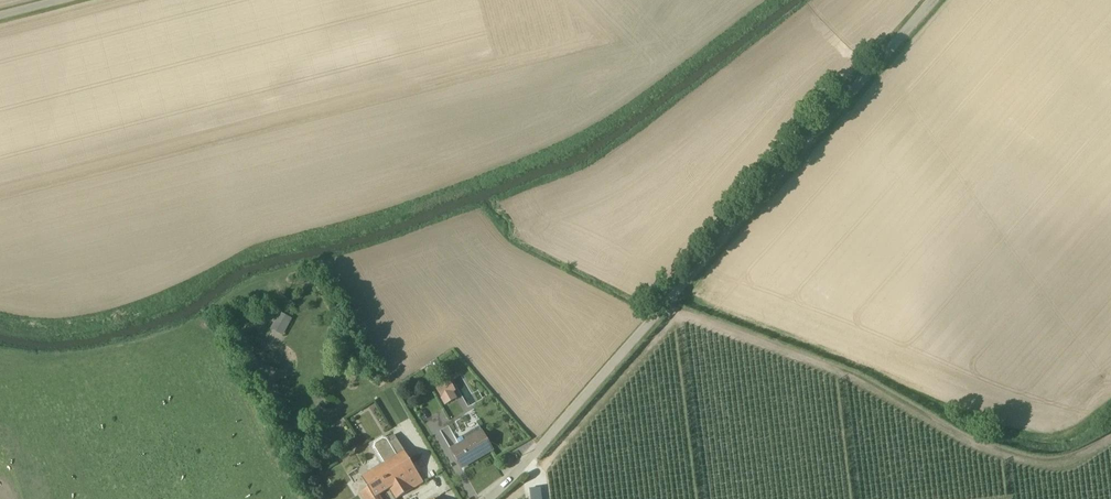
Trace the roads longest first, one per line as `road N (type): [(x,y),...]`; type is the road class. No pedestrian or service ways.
road 1 (unclassified): [(935,0),(489,498)]
road 2 (track): [(665,305),(858,376),(980,446),(1045,463),(1110,438)]

